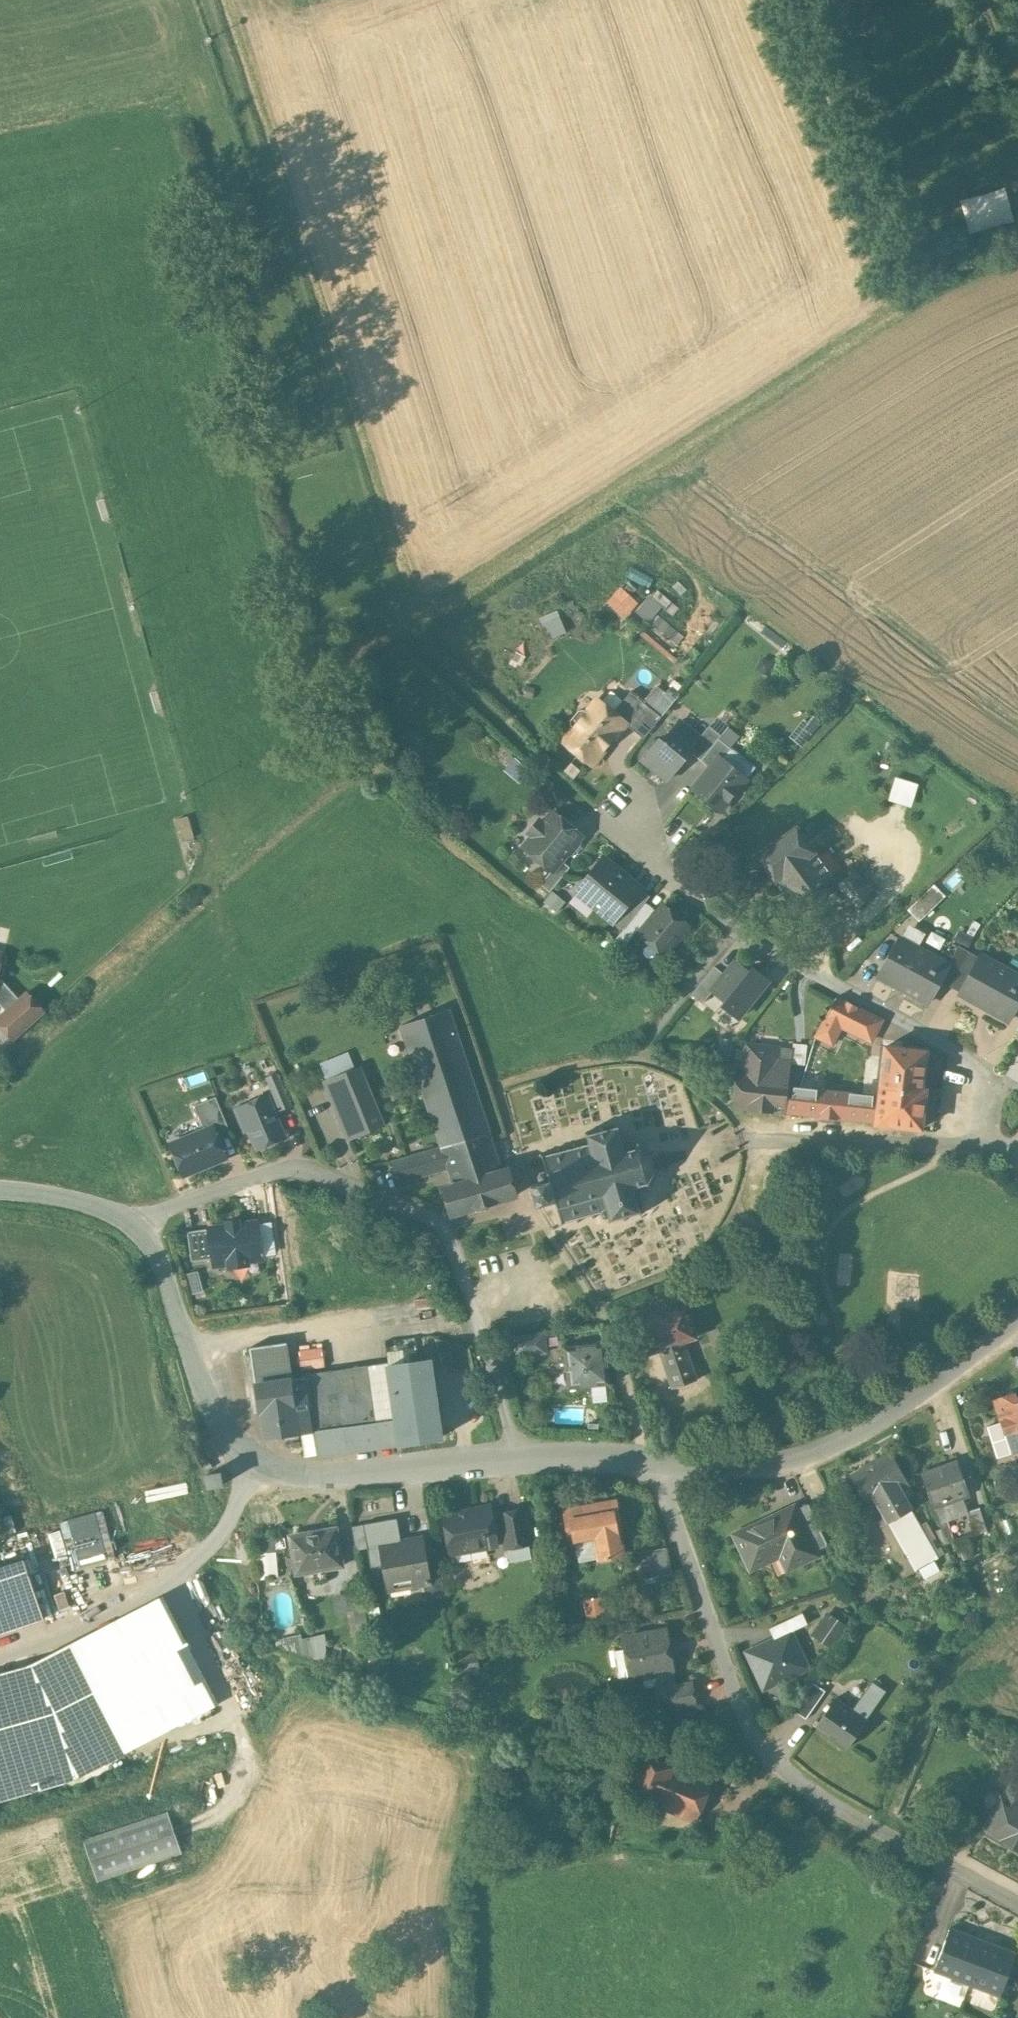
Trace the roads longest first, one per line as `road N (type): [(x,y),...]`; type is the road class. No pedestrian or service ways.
road 1 (residential): [(1017,1904),(815,1798),(772,1761),(749,1729),(653,1460)]
road 2 (residential): [(528,1460),(442,1223),(310,1170),(255,1179),(178,1209),(144,1235)]
road 3 (residential): [(981,1137),(992,1098),(987,1068),(733,922),(629,841),(628,819)]
road 4 (residential): [(1017,1329),(858,1438),(747,1466),(653,1460)]
road 5 (residential): [(259,1467),(219,1543),(72,1624),(0,1647)]
road 6 (residential): [(528,1460),(317,1476),(259,1467)]
road 7 (residential): [(259,1467),(233,1446),(209,1399),(174,1288),(144,1235)]
road 8 (residential): [(981,1137),(741,1129)]
road 9 (residential): [(144,1235),(104,1213),(0,1195)]
road 10 (residential): [(653,1460),(528,1460)]

